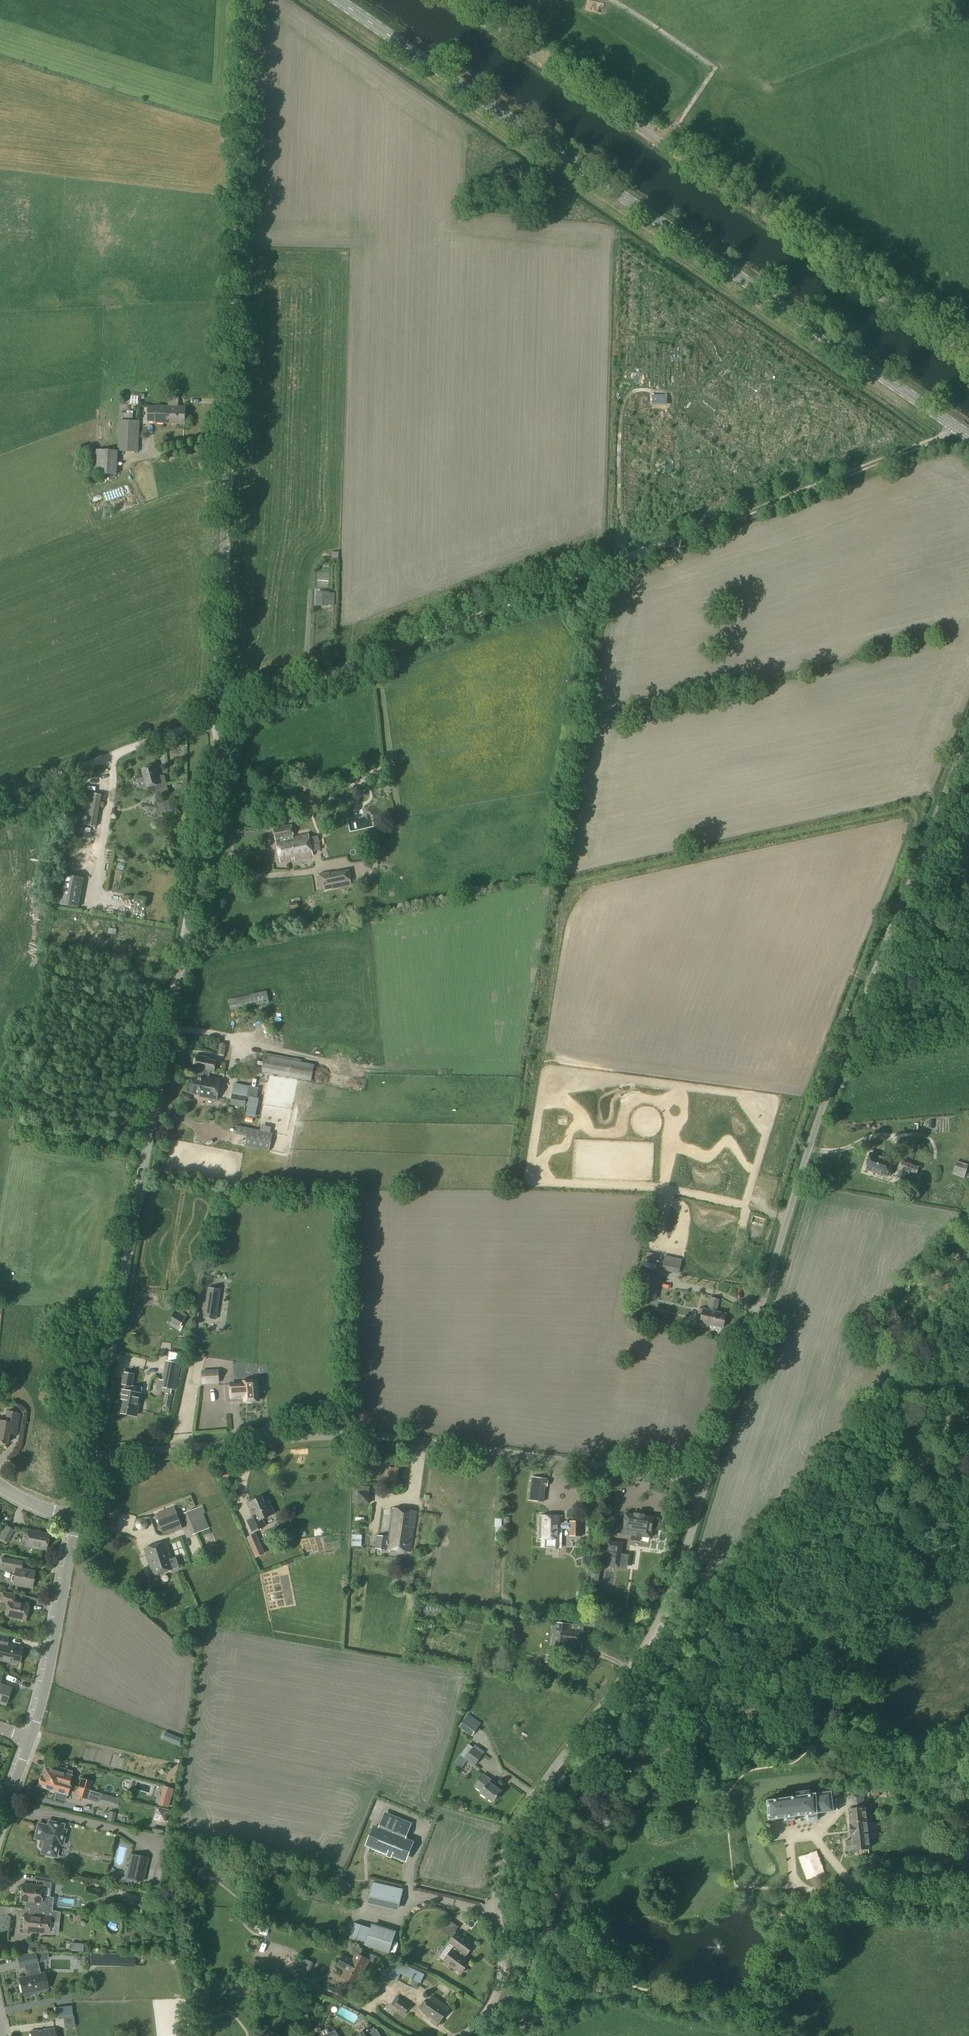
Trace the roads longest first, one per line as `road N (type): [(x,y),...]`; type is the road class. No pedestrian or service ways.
road 1 (unclassified): [(89,1456),(216,764),(247,0)]
road 2 (unclassified): [(706,1482),(968,726)]
road 3 (secondary): [(968,437),(334,0)]
road 4 (unclassified): [(968,356),(450,0)]
road 5 (unclassified): [(706,1482),(356,1435),(89,1456)]
road 6 (unclassified): [(460,2035),(500,1986),(505,1875),(519,1835),(661,1618),(706,1482)]
road 7 (track): [(575,577),(0,799)]
road 8 (track): [(957,429),(575,577)]
road 9 (residential): [(32,1737),(77,1520)]

